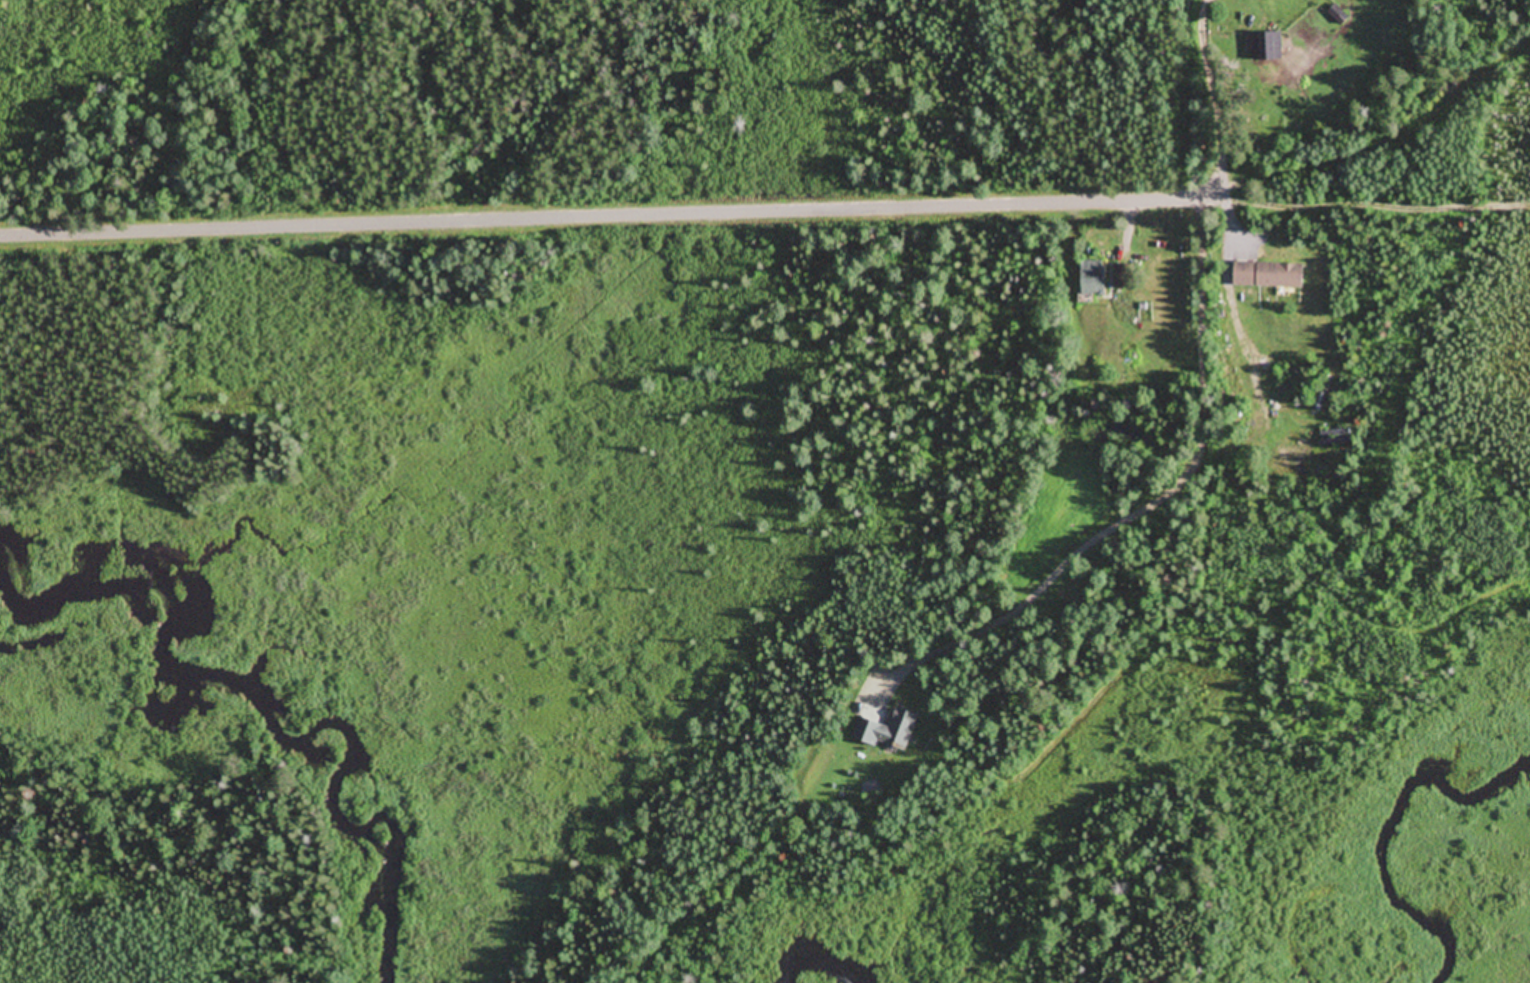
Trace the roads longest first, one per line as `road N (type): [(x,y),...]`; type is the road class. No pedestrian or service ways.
road 1 (residential): [(0,237),(1179,206),(1212,189)]

